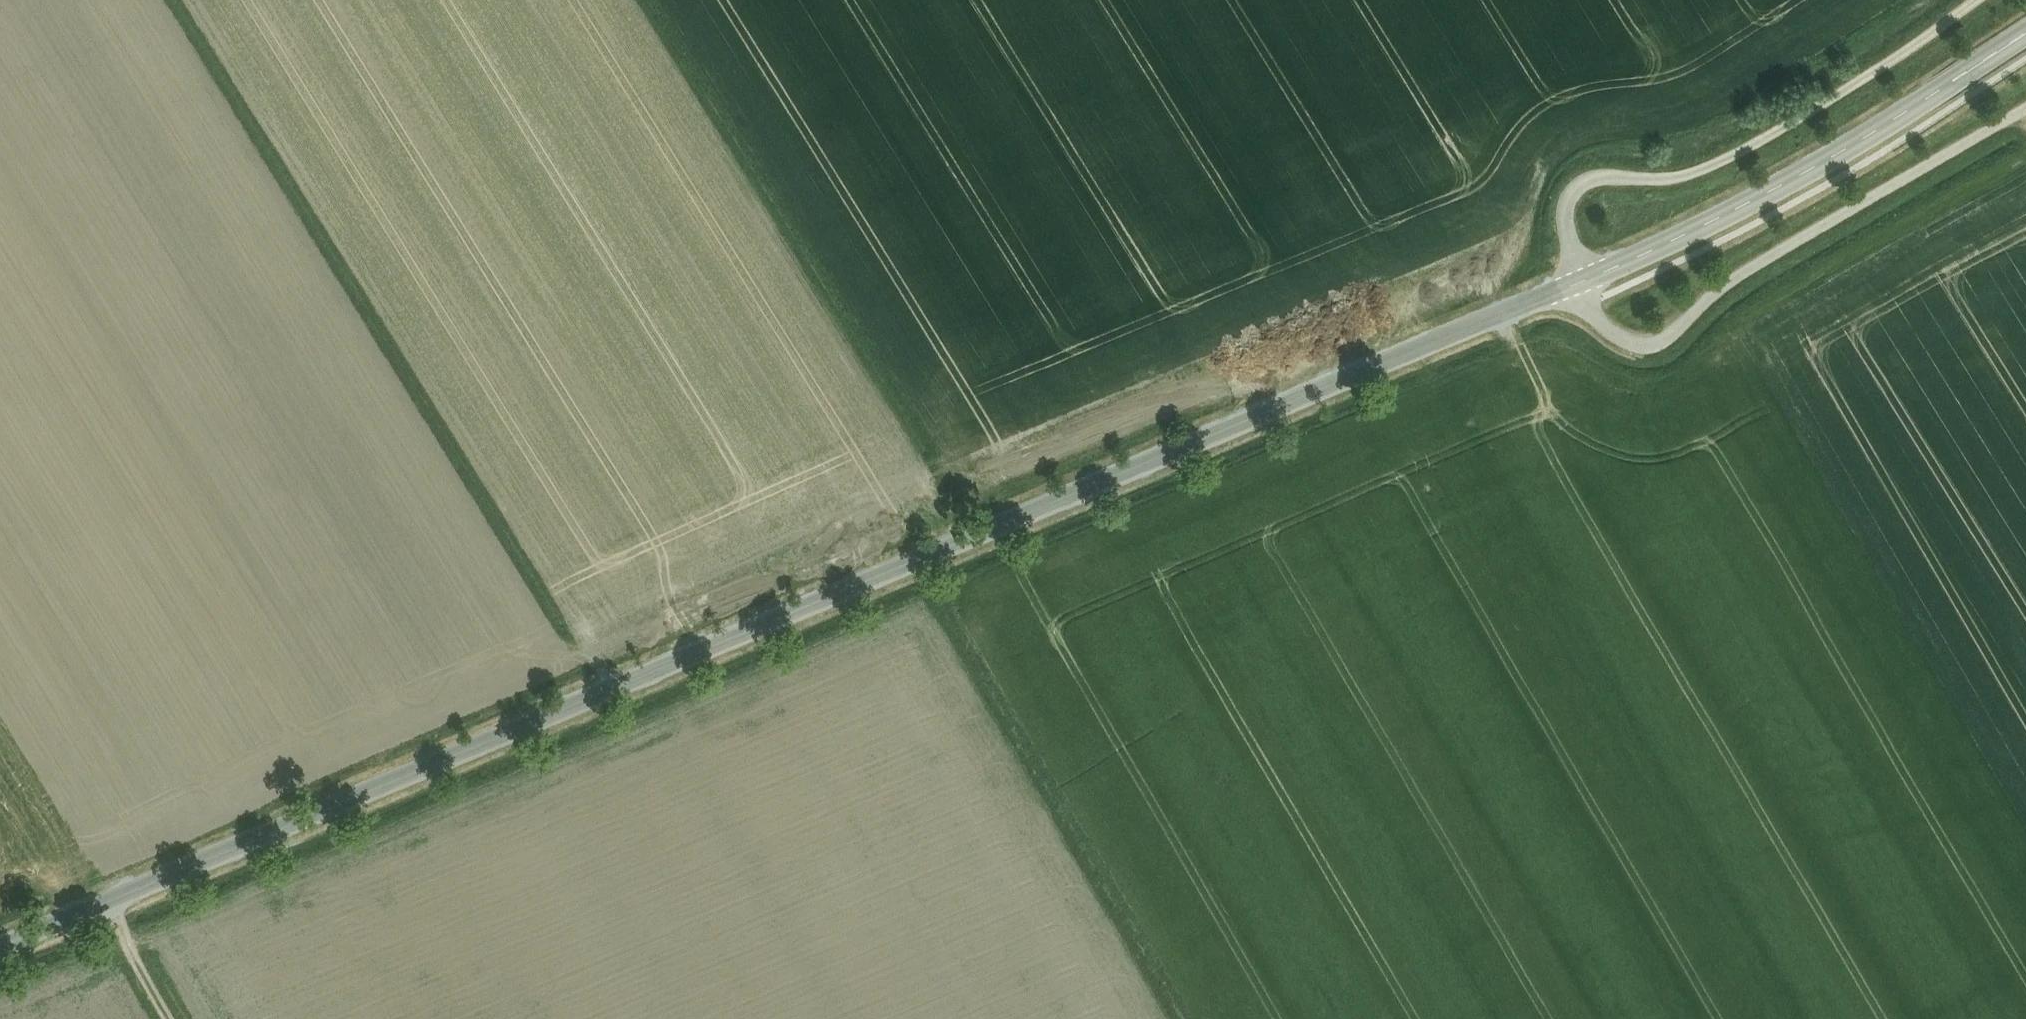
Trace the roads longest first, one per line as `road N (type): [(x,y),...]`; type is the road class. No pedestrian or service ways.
road 1 (tertiary): [(2025,32),(1807,172),(1578,285),(0,949)]
road 2 (track): [(107,905),(168,1018)]

